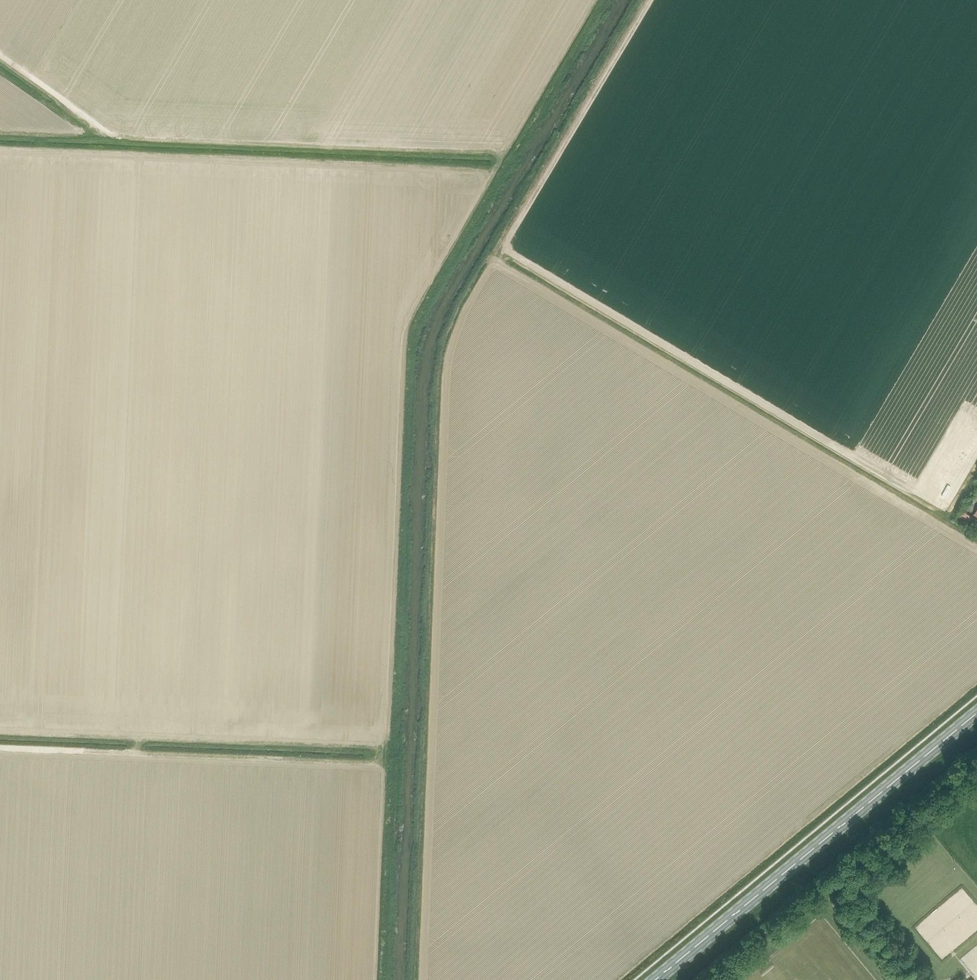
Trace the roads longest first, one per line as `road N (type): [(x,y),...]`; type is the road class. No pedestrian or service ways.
road 1 (primary): [(655,979),(976,713)]

